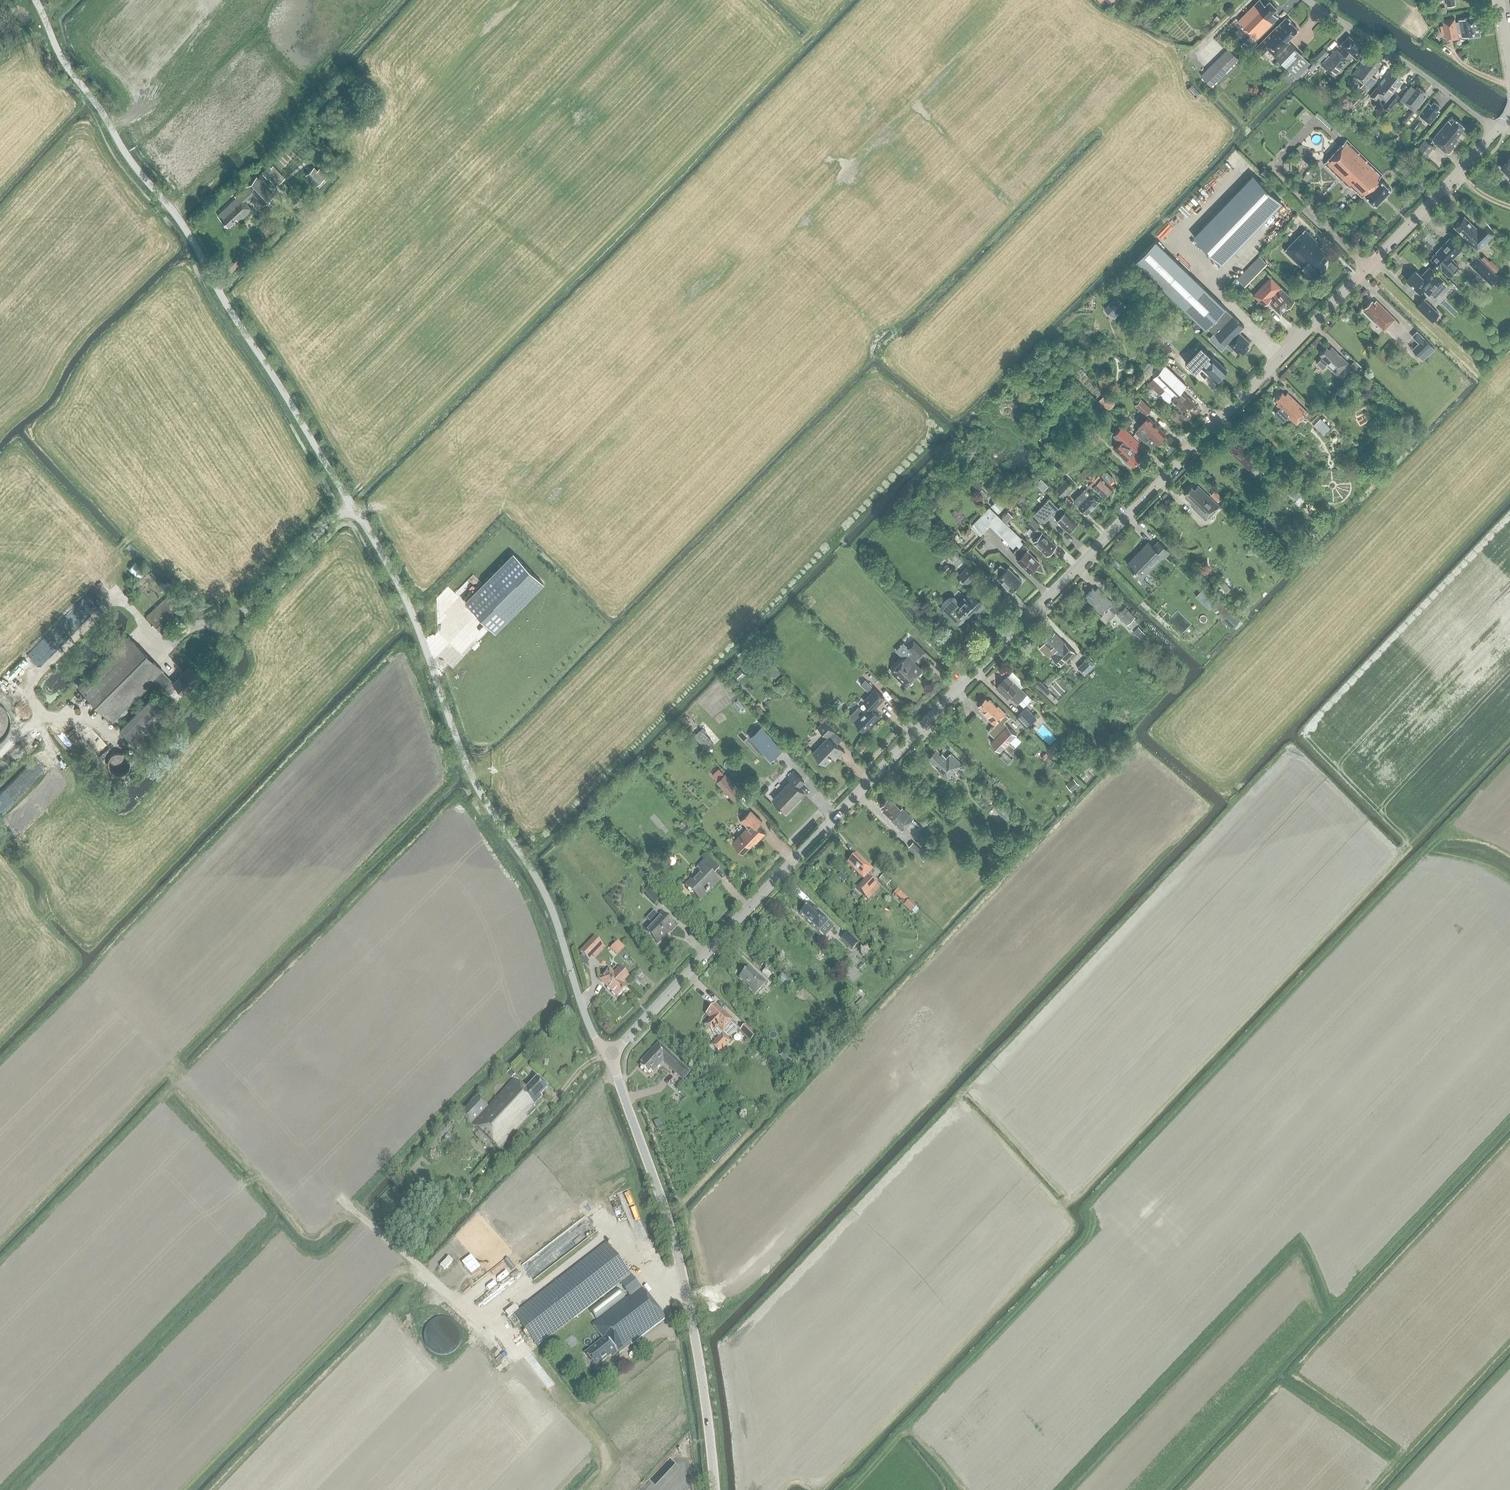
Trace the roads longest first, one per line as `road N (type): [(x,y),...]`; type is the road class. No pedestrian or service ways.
road 1 (tertiary): [(609,1057),(1497,132)]
road 2 (unclassified): [(609,1057),(593,1036),(550,904),(470,773),(384,555),(178,219),(75,78),(36,0)]
road 3 (tertiary): [(715,1489),(687,1291),(609,1057)]
road 4 (residential): [(1497,132),(1307,0)]

